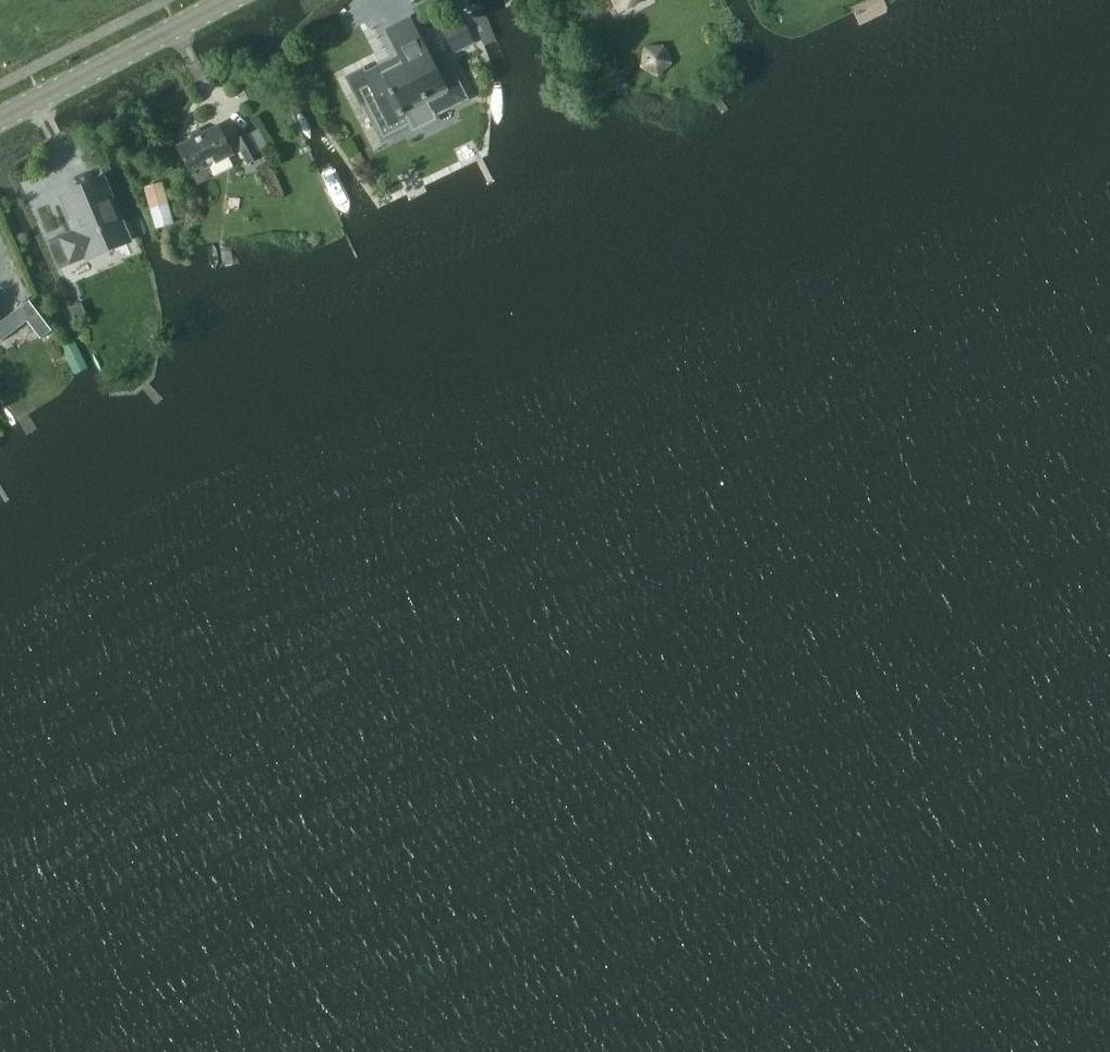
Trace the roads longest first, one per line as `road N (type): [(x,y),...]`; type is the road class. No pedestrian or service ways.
road 1 (secondary): [(0,121),(235,0)]

